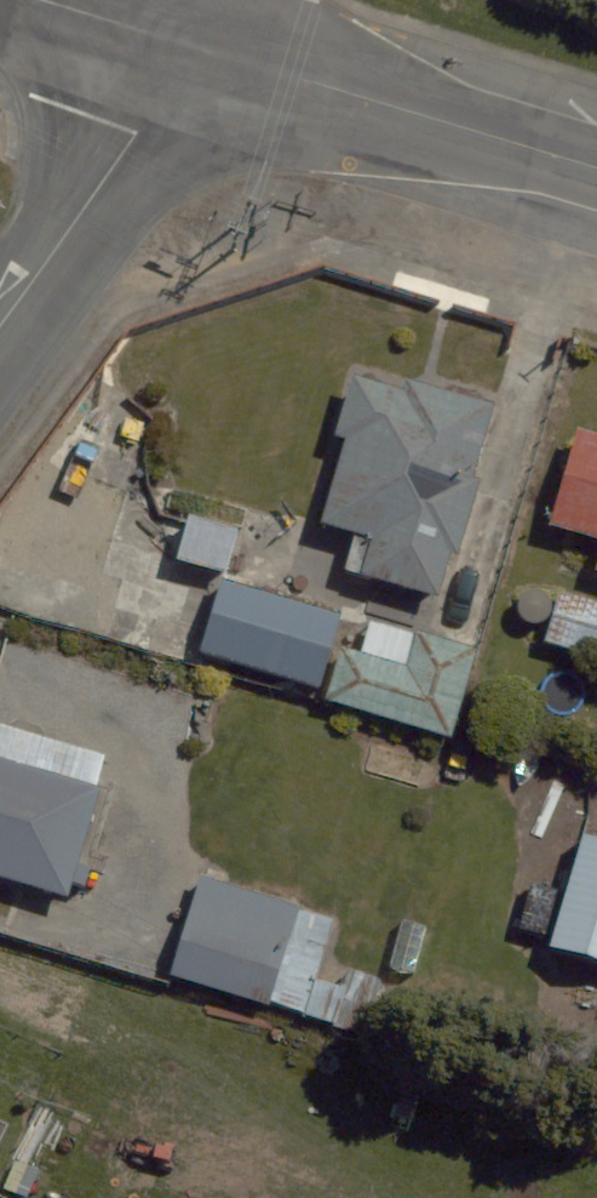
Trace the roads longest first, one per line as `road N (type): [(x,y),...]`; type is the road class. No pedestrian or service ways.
road 1 (primary): [(174,41),(596,168)]
road 2 (unclassified): [(0,326),(128,137),(174,41)]
road 3 (unclassified): [(37,0),(174,41)]

